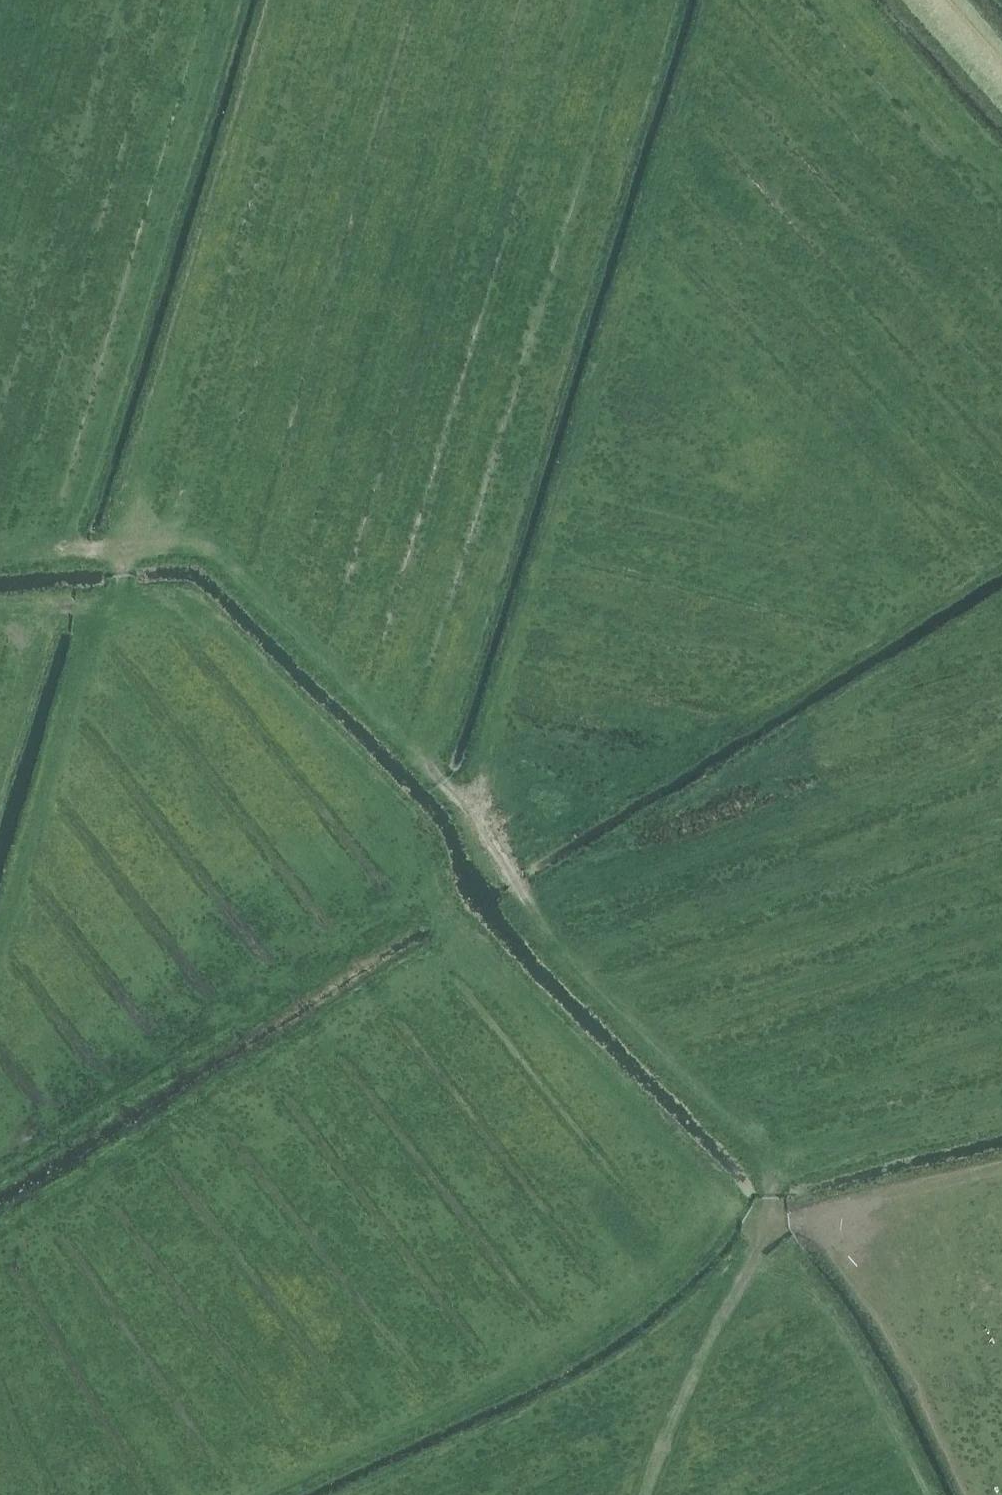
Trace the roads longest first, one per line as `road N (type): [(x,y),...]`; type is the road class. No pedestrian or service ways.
road 1 (track): [(644,1494),(689,1379),(757,1255)]

